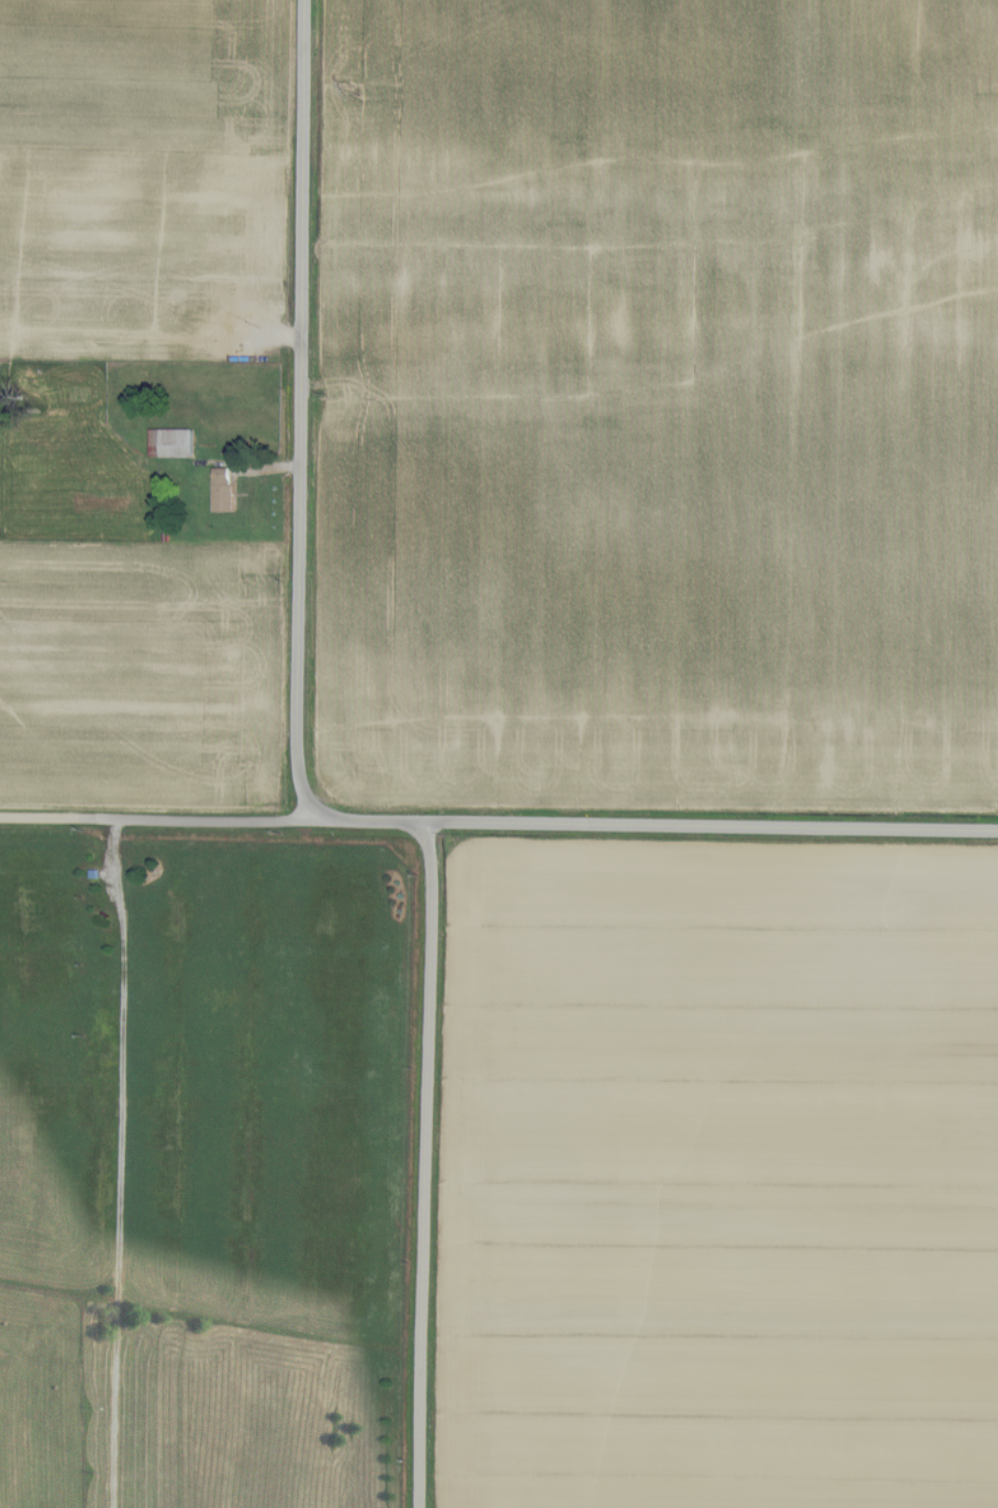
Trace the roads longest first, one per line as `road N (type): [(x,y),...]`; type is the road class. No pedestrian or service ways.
road 1 (residential): [(310,823),(298,742),(306,0)]
road 2 (residential): [(421,1507),(435,823)]
road 3 (residential): [(997,830),(435,823)]
road 4 (residential): [(0,818),(435,823)]

